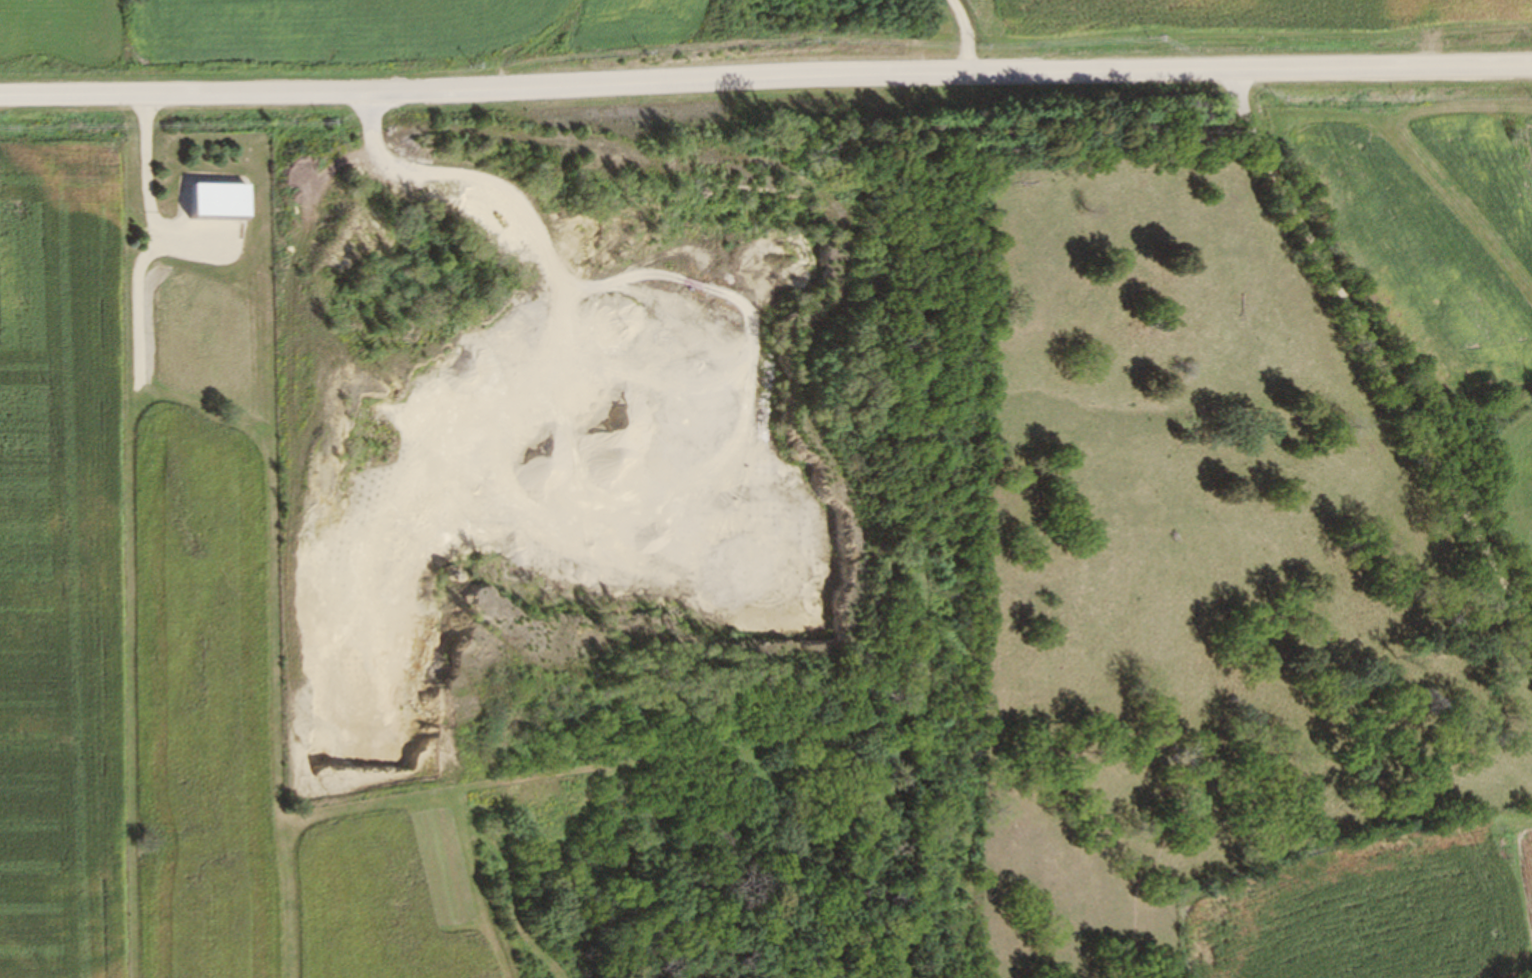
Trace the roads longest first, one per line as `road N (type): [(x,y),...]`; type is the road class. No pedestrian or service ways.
road 1 (secondary): [(1531,67),(499,92),(0,95)]
road 2 (residential): [(1223,69),(1531,625)]
road 3 (track): [(577,0),(563,24),(499,63),(499,92)]

